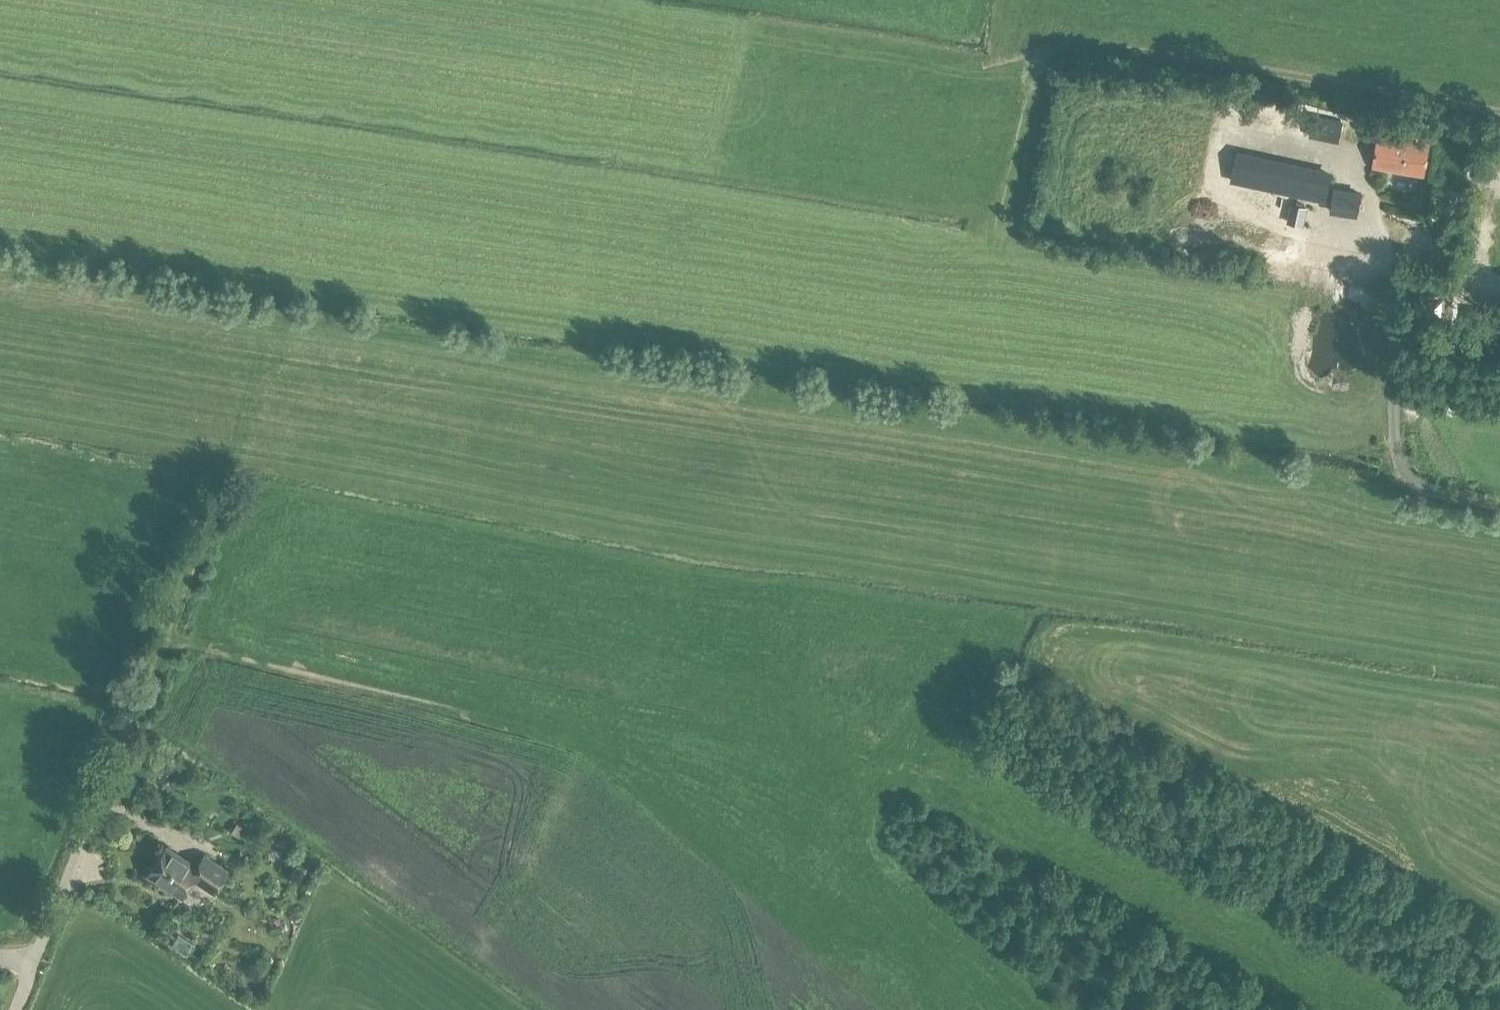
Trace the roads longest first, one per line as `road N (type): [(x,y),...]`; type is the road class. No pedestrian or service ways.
road 1 (track): [(984,65),(1056,45),(1099,46),(1260,65),(1484,111)]
road 2 (track): [(129,726),(225,479)]

